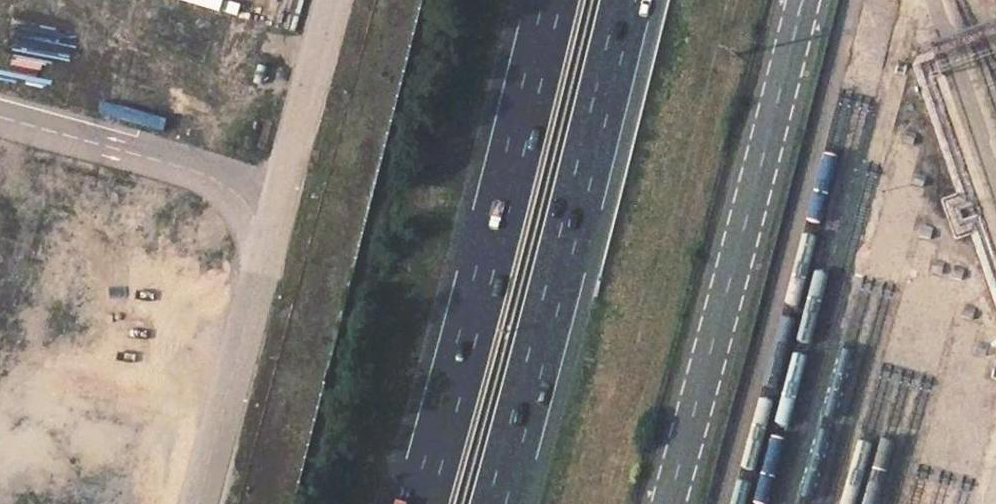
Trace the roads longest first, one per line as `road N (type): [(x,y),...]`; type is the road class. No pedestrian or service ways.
road 1 (secondary): [(803,0),(668,503)]
road 2 (unclassified): [(336,0),(202,503)]
road 3 (motorway): [(552,0),(421,503)]
road 4 (motorway): [(497,503),(627,0)]

